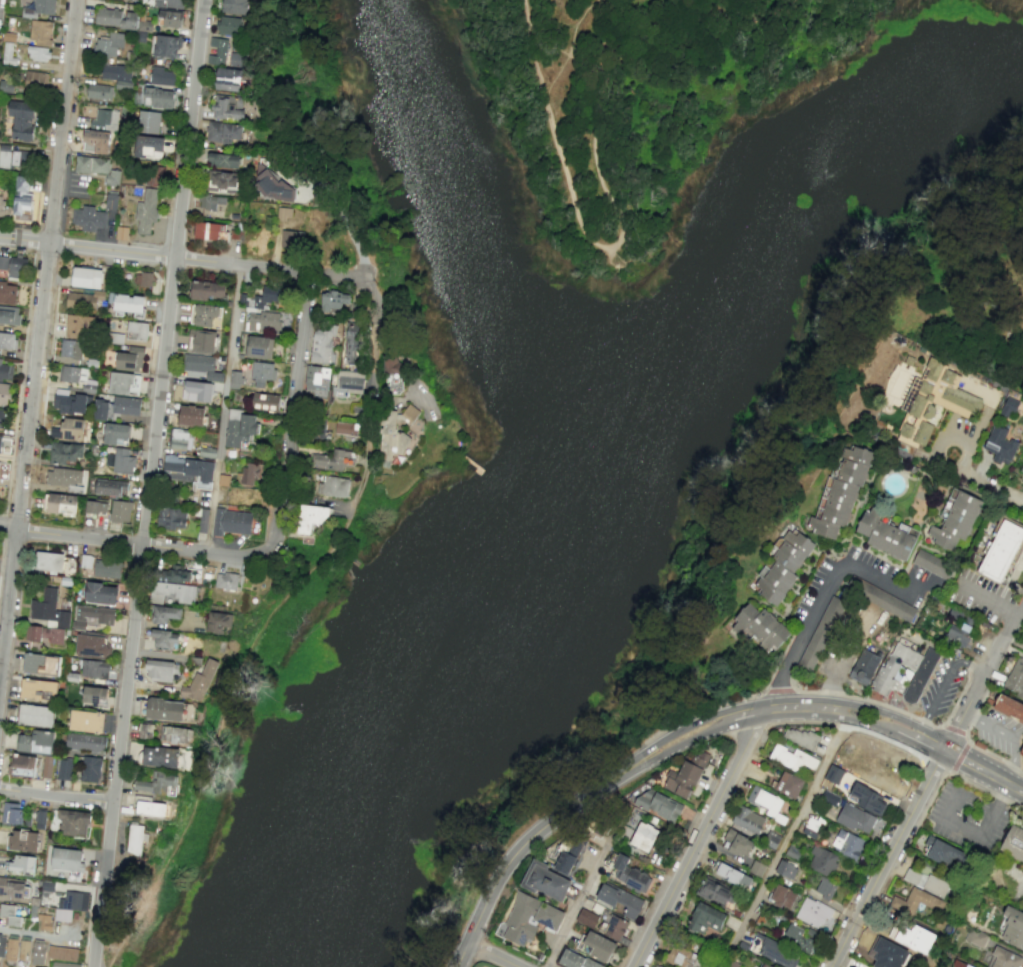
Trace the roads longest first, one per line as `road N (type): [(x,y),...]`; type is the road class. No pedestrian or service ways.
road 1 (residential): [(113,802),(204,0)]
road 2 (residential): [(0,675),(75,0)]
road 3 (residential): [(831,966),(1014,617)]
road 4 (residential): [(0,240),(364,283)]
road 5 (residential): [(260,552),(272,539),(307,277)]
road 6 (residential): [(750,712),(750,729),(635,966)]
road 7 (residential): [(0,529),(243,557),(260,552)]
road 8 (secondary): [(456,966),(493,891),(580,804)]
road 9 (secondary): [(750,712),(708,716),(580,804)]
road 10 (secondary): [(580,804),(750,712)]
road 11 (residential): [(113,802),(92,966)]

